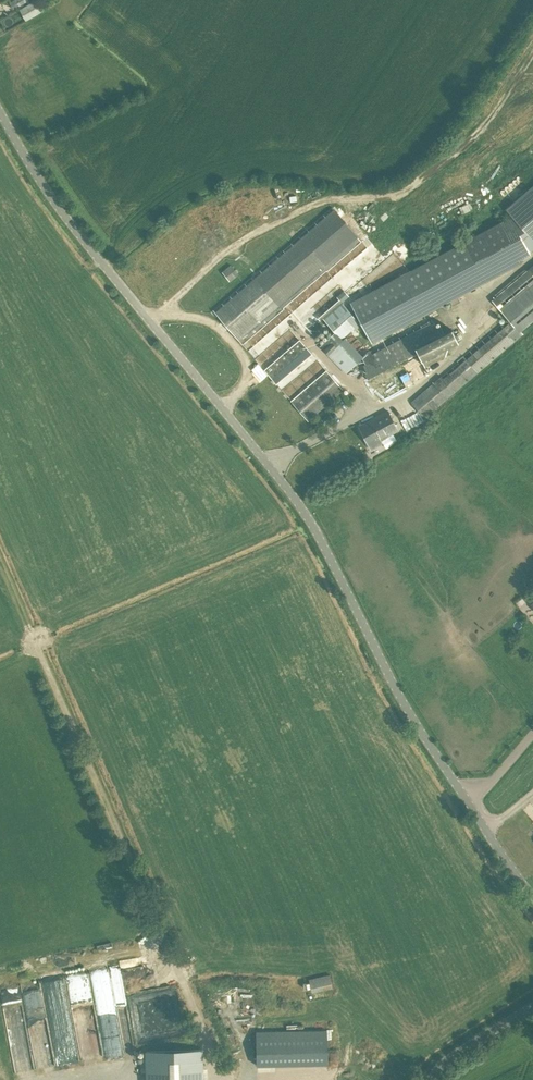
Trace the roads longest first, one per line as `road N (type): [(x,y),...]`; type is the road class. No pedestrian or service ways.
road 1 (unclassified): [(532,898),(418,729),(289,488),(64,213),(0,109)]
road 2 (track): [(220,1079),(174,954),(0,562)]
road 3 (track): [(150,319),(261,229),(331,199),(396,200)]
road 4 (unclassified): [(431,1079),(444,1062),(532,1006)]

